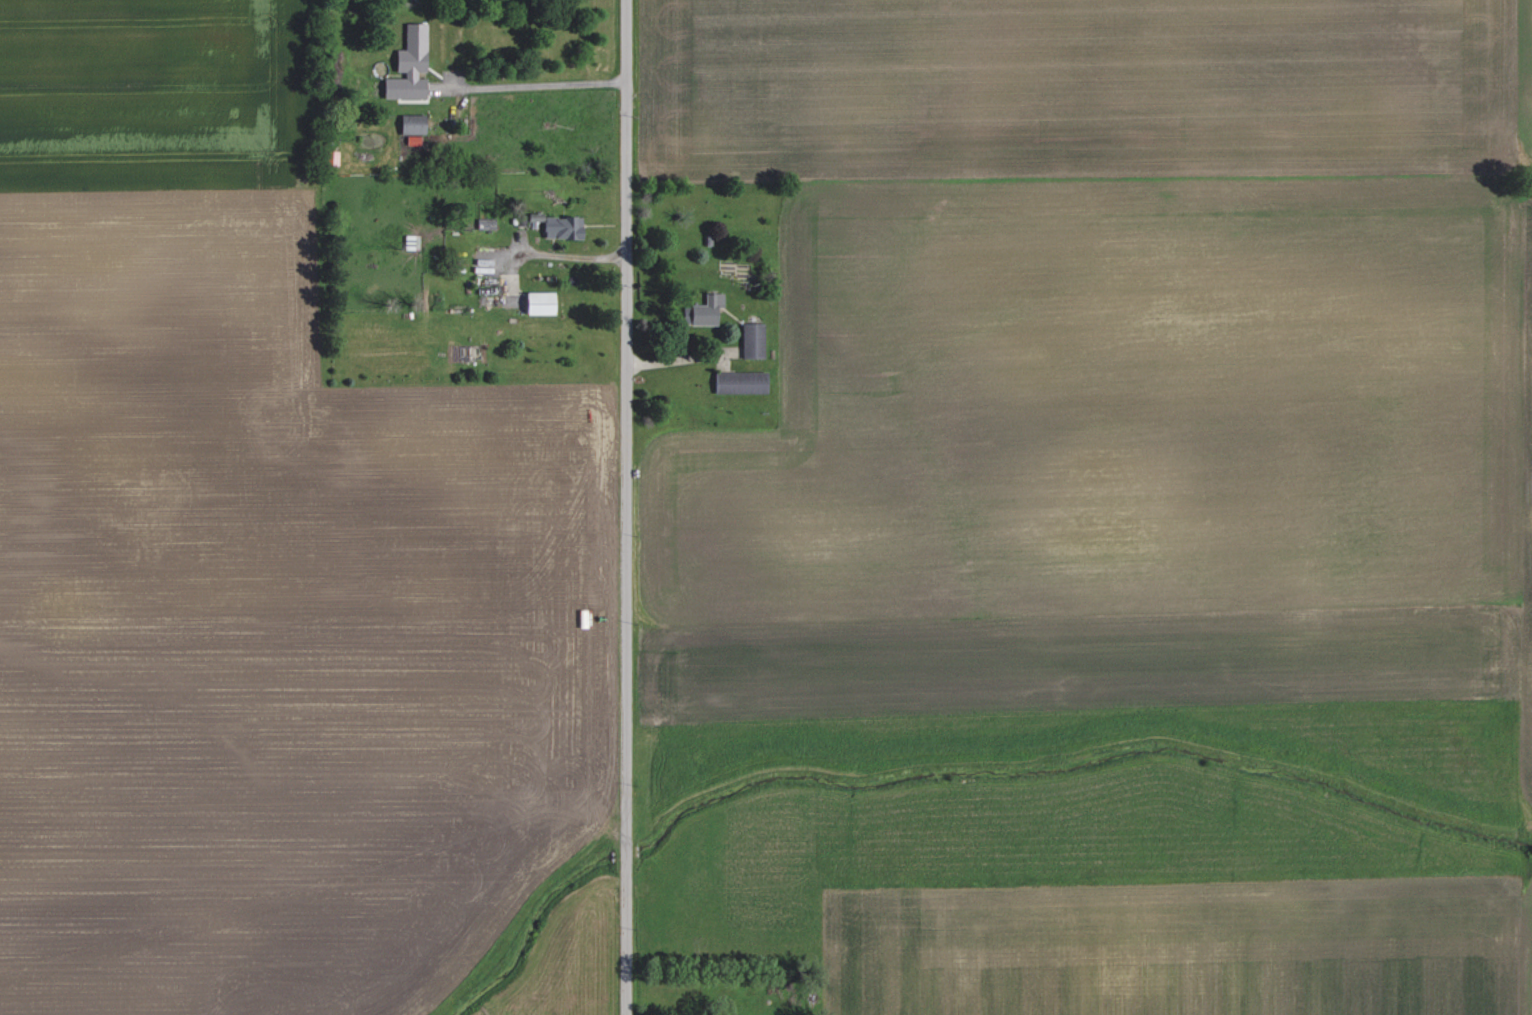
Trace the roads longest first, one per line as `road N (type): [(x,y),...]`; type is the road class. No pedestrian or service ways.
road 1 (residential): [(628,0),(627,1014)]

